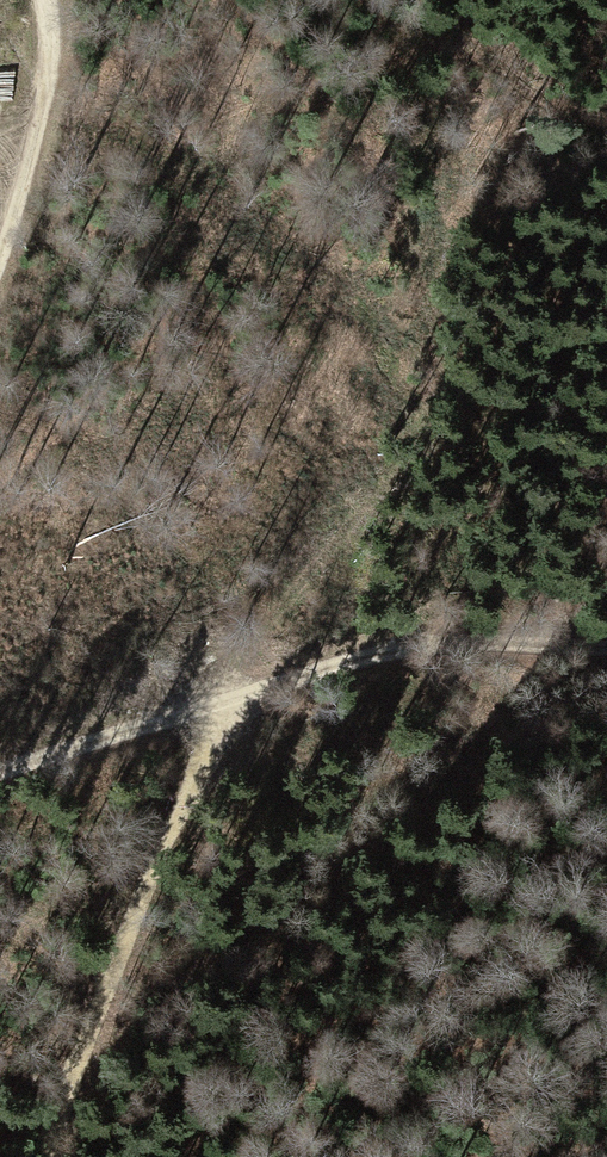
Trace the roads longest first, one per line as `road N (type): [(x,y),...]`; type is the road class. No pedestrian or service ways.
road 1 (track): [(221,696),(44,1156)]
road 2 (track): [(221,696),(360,654),(437,641),(606,641)]
road 3 (track): [(221,696),(303,578),(409,467)]
road 4 (track): [(49,0),(46,94),(0,259)]
road 5 (track): [(0,764),(221,696)]

